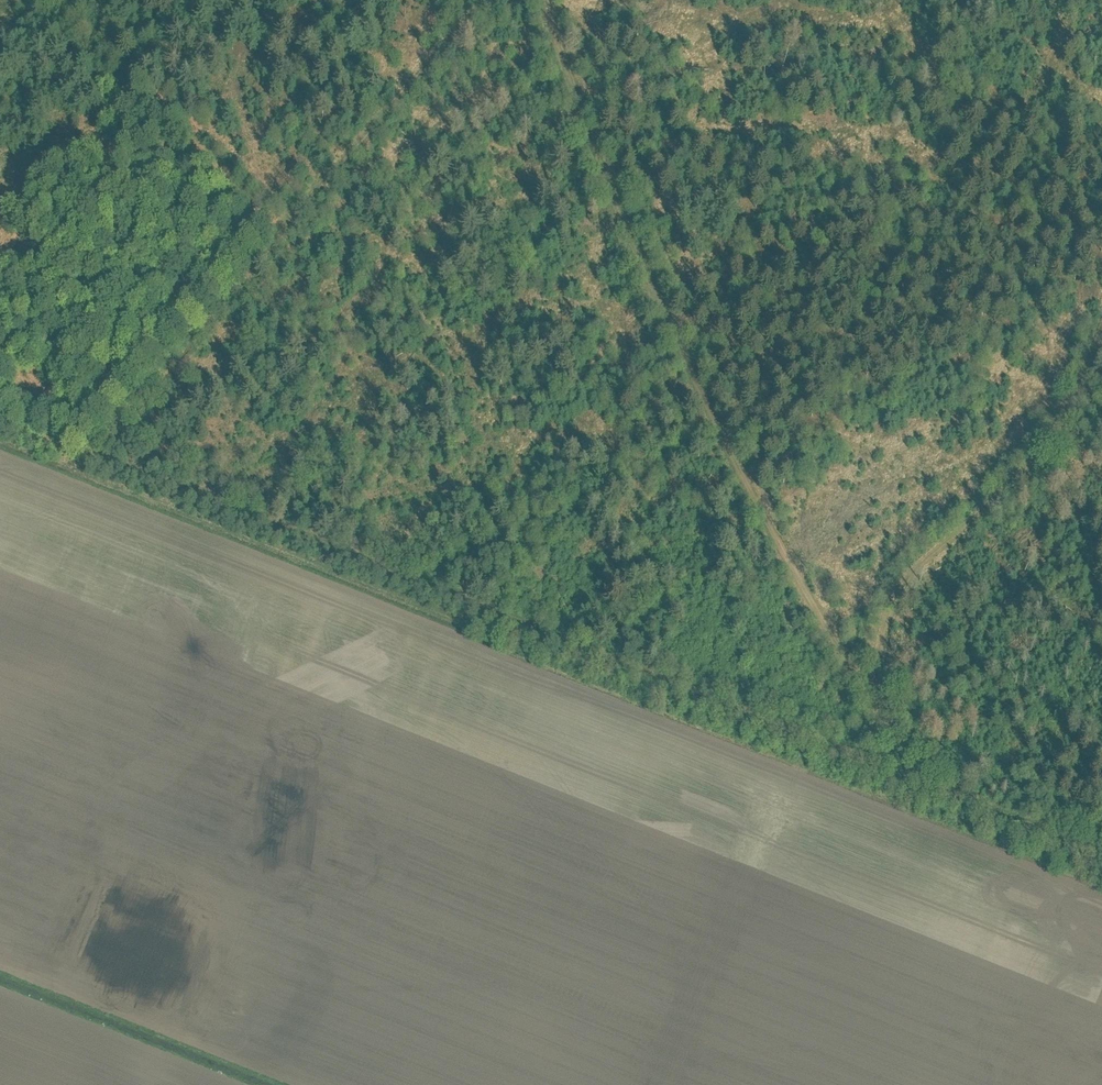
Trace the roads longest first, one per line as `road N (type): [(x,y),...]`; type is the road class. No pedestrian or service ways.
road 1 (track): [(1101,858),(354,554),(0,423)]
road 2 (track): [(907,776),(882,715),(749,479),(647,270),(593,142),(550,0)]
road 3 (track): [(79,454),(481,0)]
road 4 (track): [(872,697),(882,623),(902,589),(1058,428),(1101,327)]
road 5 (track): [(53,0),(278,228)]

